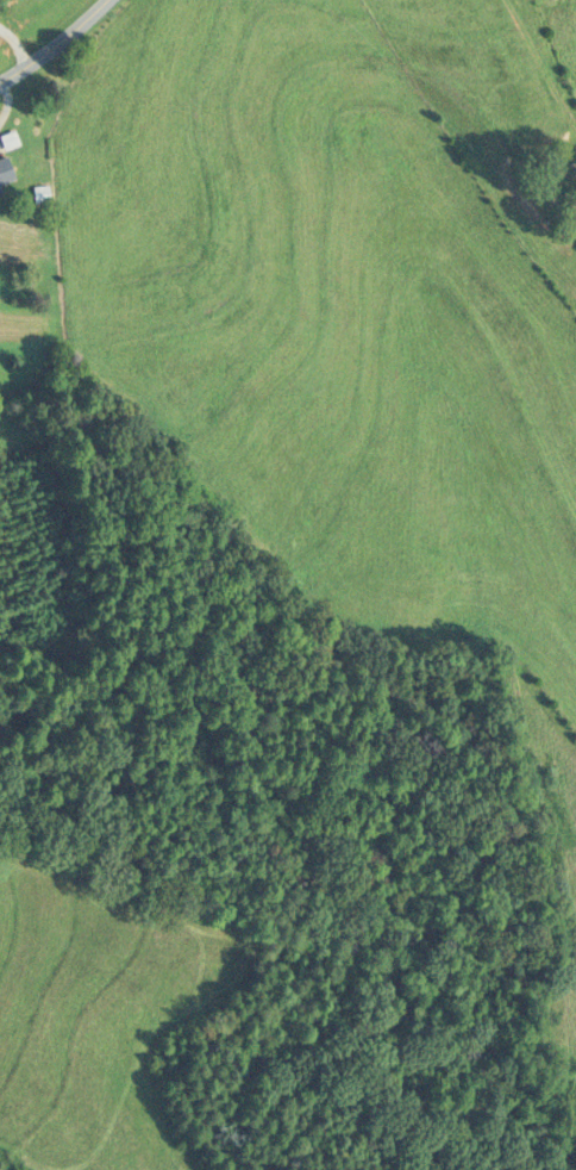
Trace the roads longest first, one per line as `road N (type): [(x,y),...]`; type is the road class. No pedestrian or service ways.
road 1 (tertiary): [(0,81),(50,54),(100,0)]

